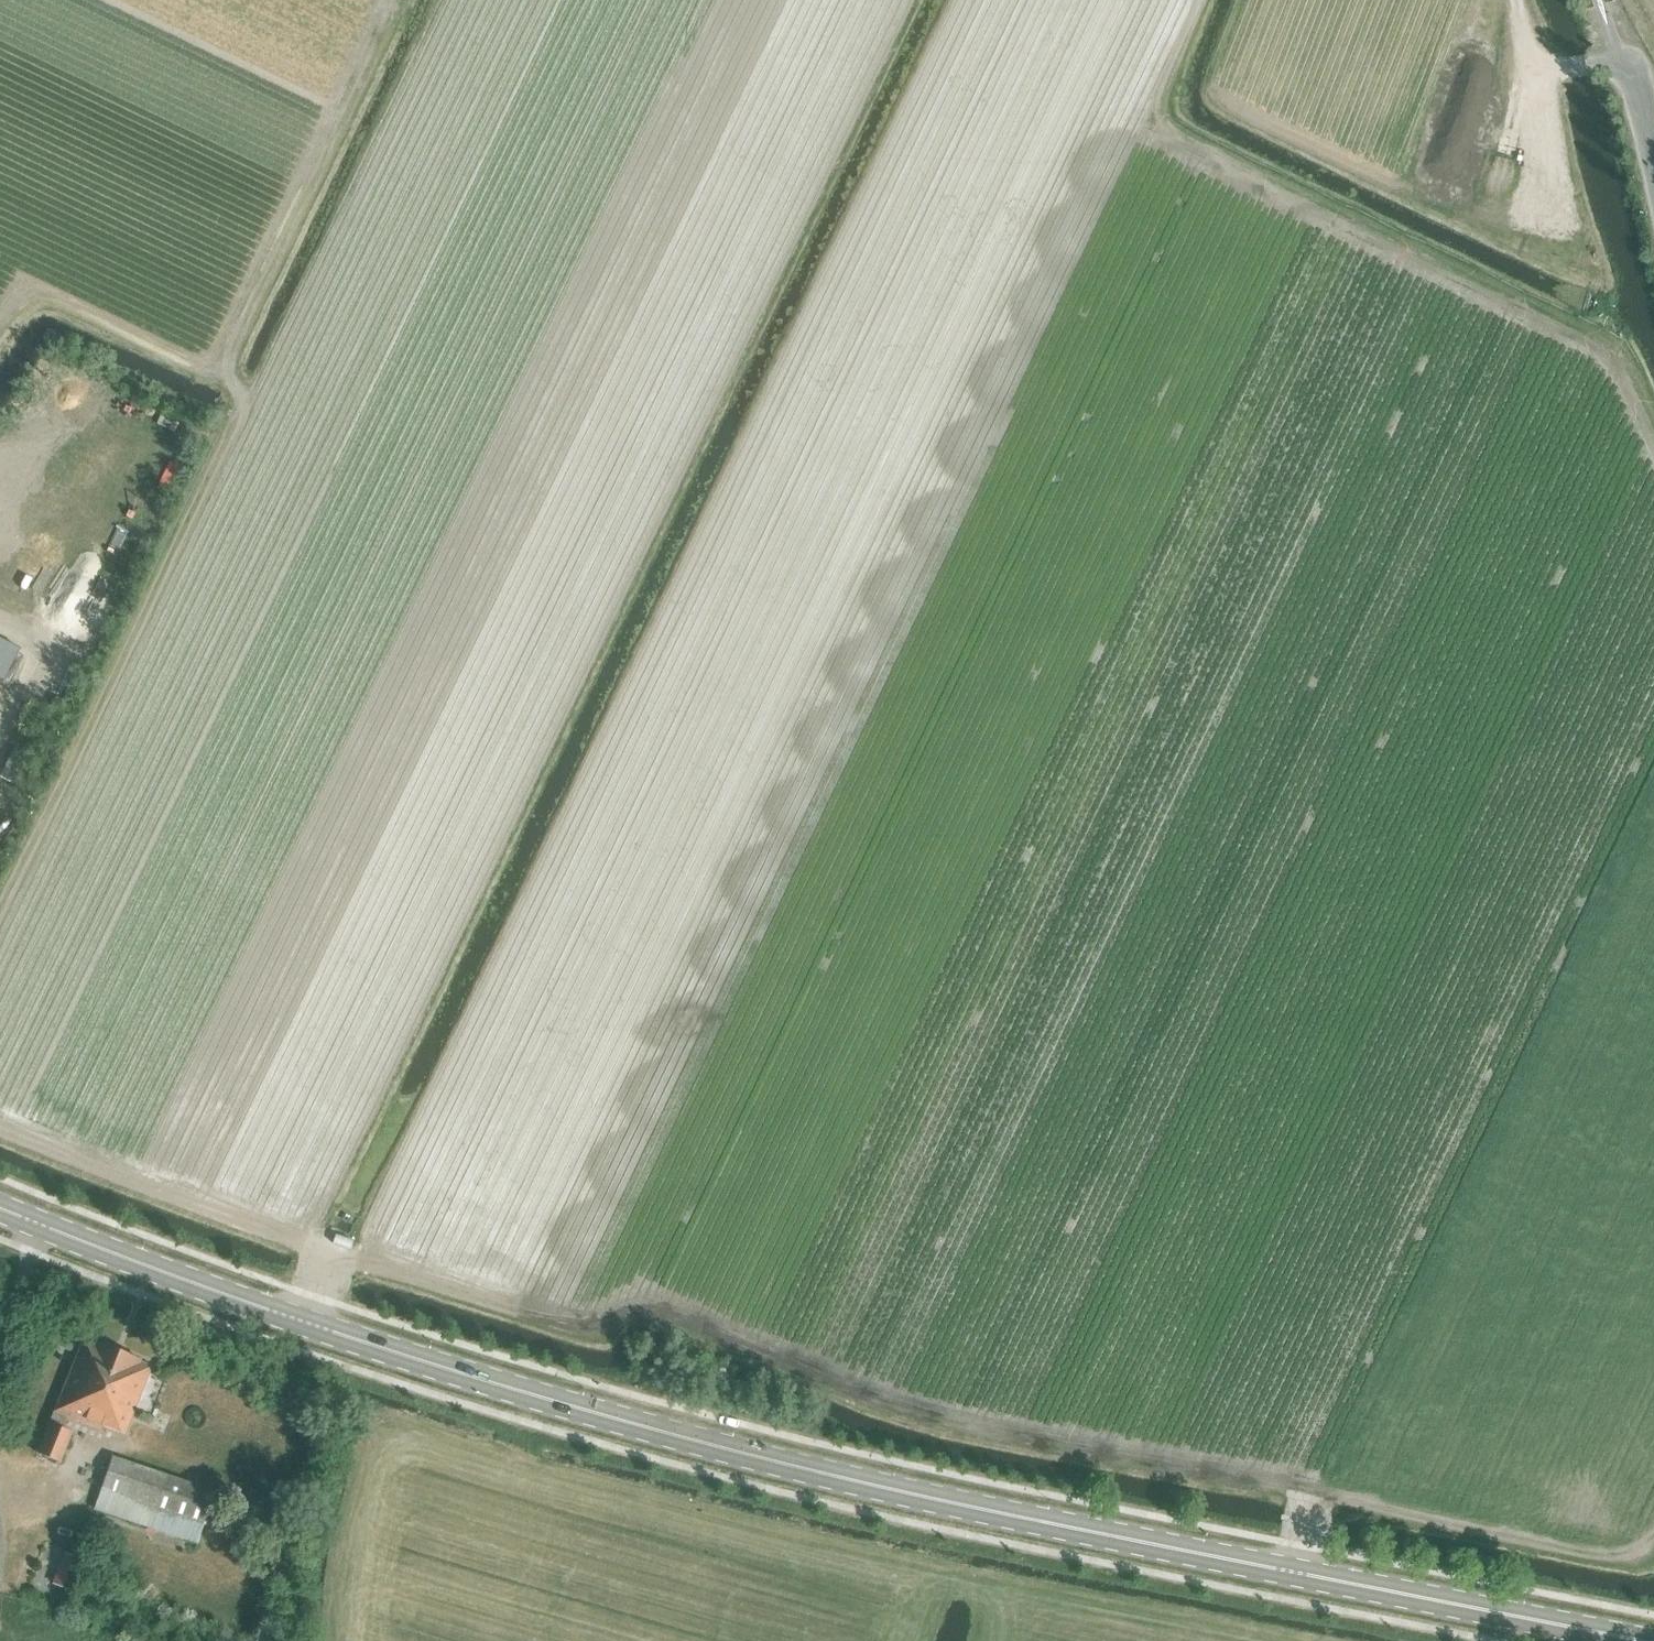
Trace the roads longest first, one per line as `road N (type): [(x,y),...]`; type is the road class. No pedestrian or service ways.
road 1 (tertiary): [(1626,1640),(852,1483),(362,1343),(0,1209)]

